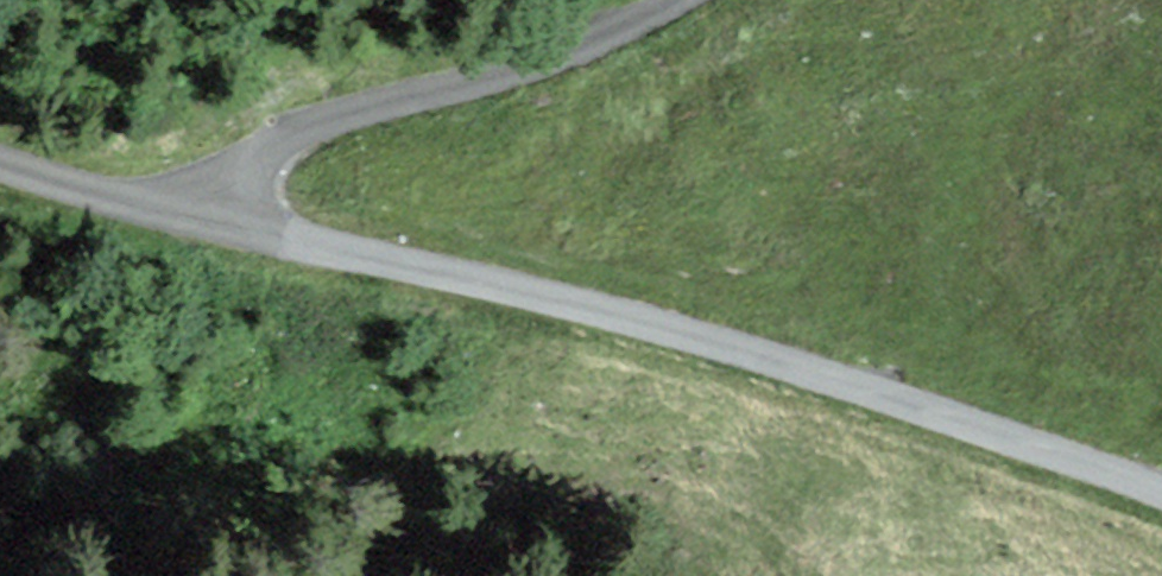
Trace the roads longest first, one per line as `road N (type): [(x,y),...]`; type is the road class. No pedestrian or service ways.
road 1 (track): [(216,220),(607,310),(1082,458),(1161,491)]
road 2 (track): [(673,0),(501,76),(305,128),(246,174),(216,220)]
road 3 (track): [(216,220),(0,164)]

